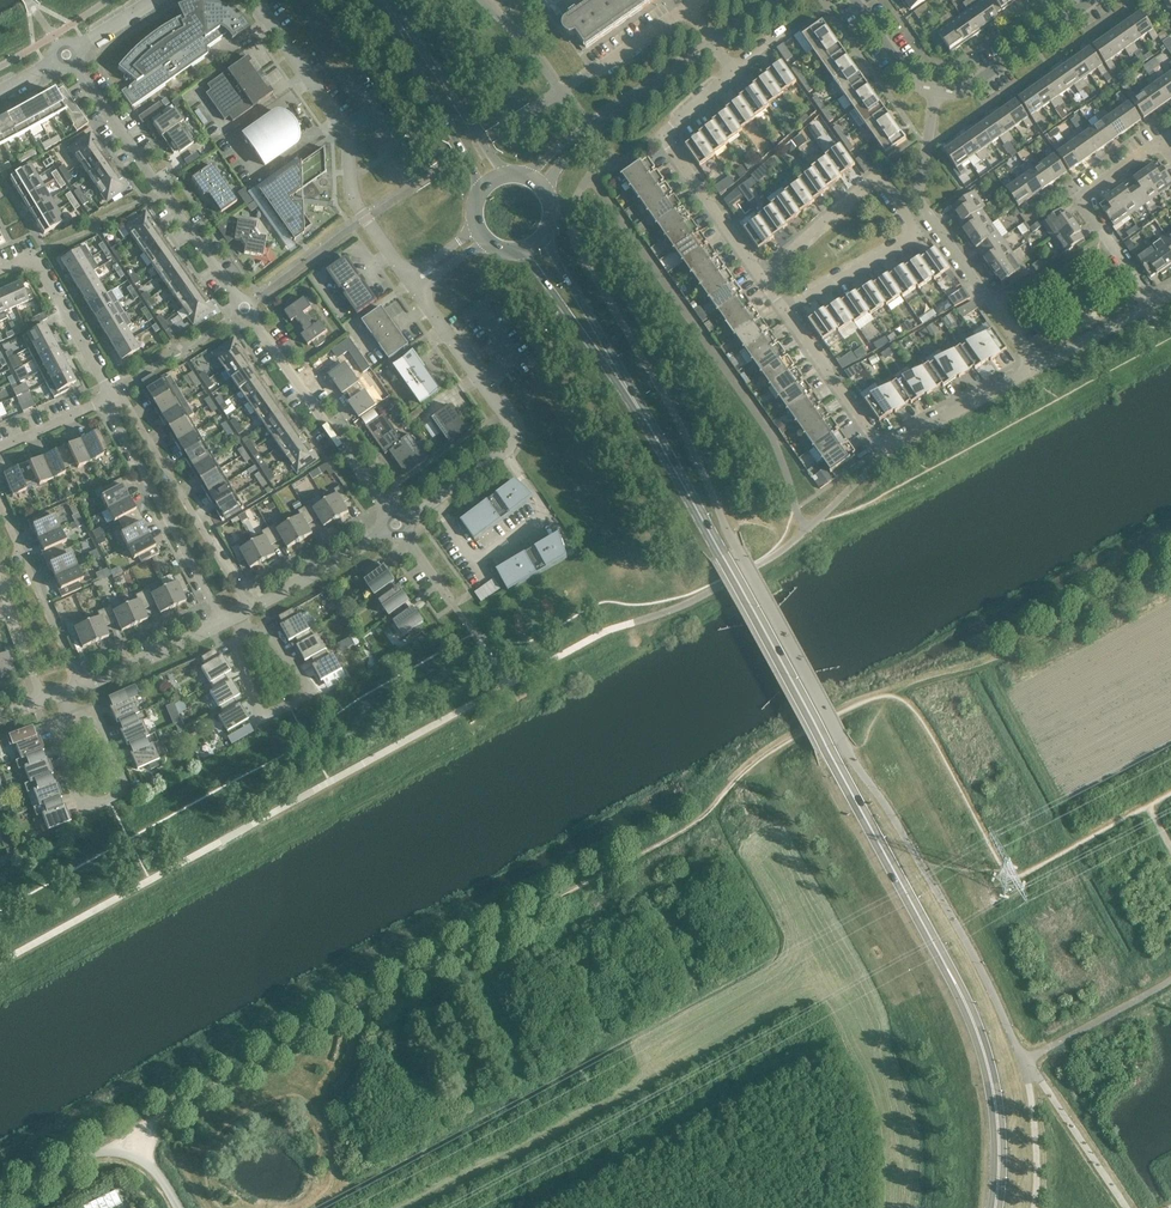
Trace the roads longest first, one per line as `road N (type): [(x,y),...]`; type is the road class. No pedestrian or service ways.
road 1 (secondary): [(995,1207),(999,1142),(981,1036),(630,393)]
road 2 (residential): [(397,521),(66,56)]
road 3 (residential): [(405,273),(354,195),(346,128),(253,0)]
road 4 (residential): [(418,290),(510,432),(494,457),(397,521)]
road 5 (residential): [(1035,363),(921,203),(937,89)]
road 6 (residential): [(761,275),(661,134),(735,71)]
road 7 (residential): [(253,607),(121,393)]
road 8 (residential): [(214,625),(102,402)]
road 9 (residential): [(1170,160),(1161,146),(1085,199),(1153,301)]
road 10 (residential): [(784,308),(920,235),(875,174)]
road 11 (unclassified): [(176,1207),(155,1170),(130,1152),(95,1151),(0,1203)]
road 12 (residential): [(70,715),(103,726),(116,747),(121,776),(109,803),(93,806),(82,795),(62,734)]
road 13 (residential): [(80,686),(0,504)]
road 14 (secondary): [(393,14),(481,190)]
road 15 (secondary): [(507,174),(393,14)]
road 16 (residential): [(250,630),(268,636),(290,660),(300,694),(268,710),(243,665),(243,643)]
road 17 (residential): [(937,89),(958,93),(1097,0)]
road 18 (secondary): [(519,252),(630,393)]
road 19 (secondary): [(630,393),(544,238)]
road 20 (residential): [(887,449),(784,308)]
road 21 (residential): [(887,449),(1035,363)]
road 22 (residential): [(397,521),(253,607)]
road 23 (residential): [(111,398),(30,252)]
road 24 (residential): [(588,131),(713,41)]
road 25 (residential): [(761,275),(875,174)]
road 26 (residential): [(214,625),(80,686)]
road 27 (residential): [(1035,363),(1153,301)]
road 28 (residential): [(937,89),(913,83),(857,0)]
road 29 (residential): [(598,70),(697,0)]

